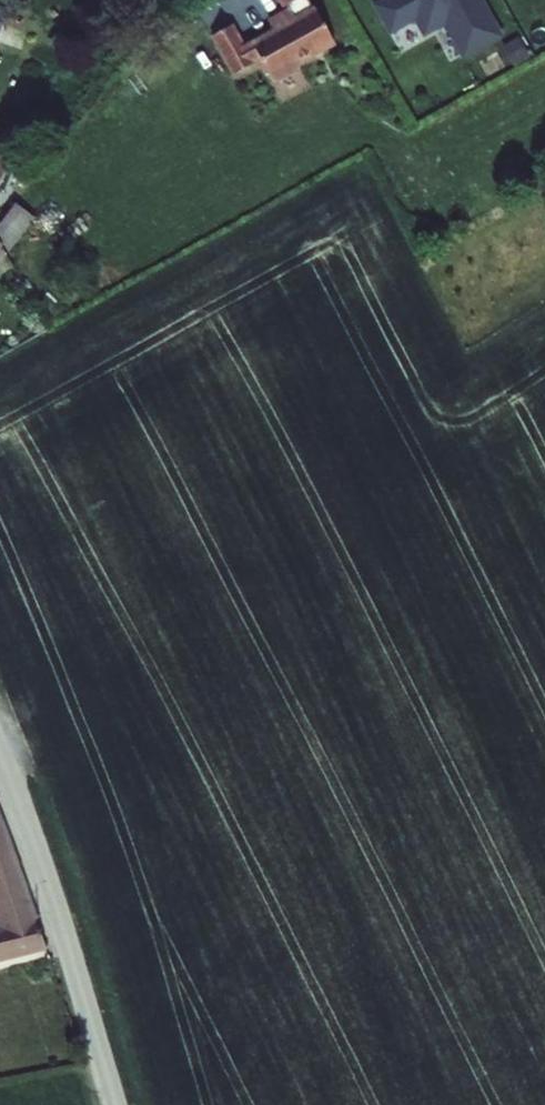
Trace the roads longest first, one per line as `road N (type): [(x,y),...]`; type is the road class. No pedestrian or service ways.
road 1 (residential): [(117,1104),(0,757)]

